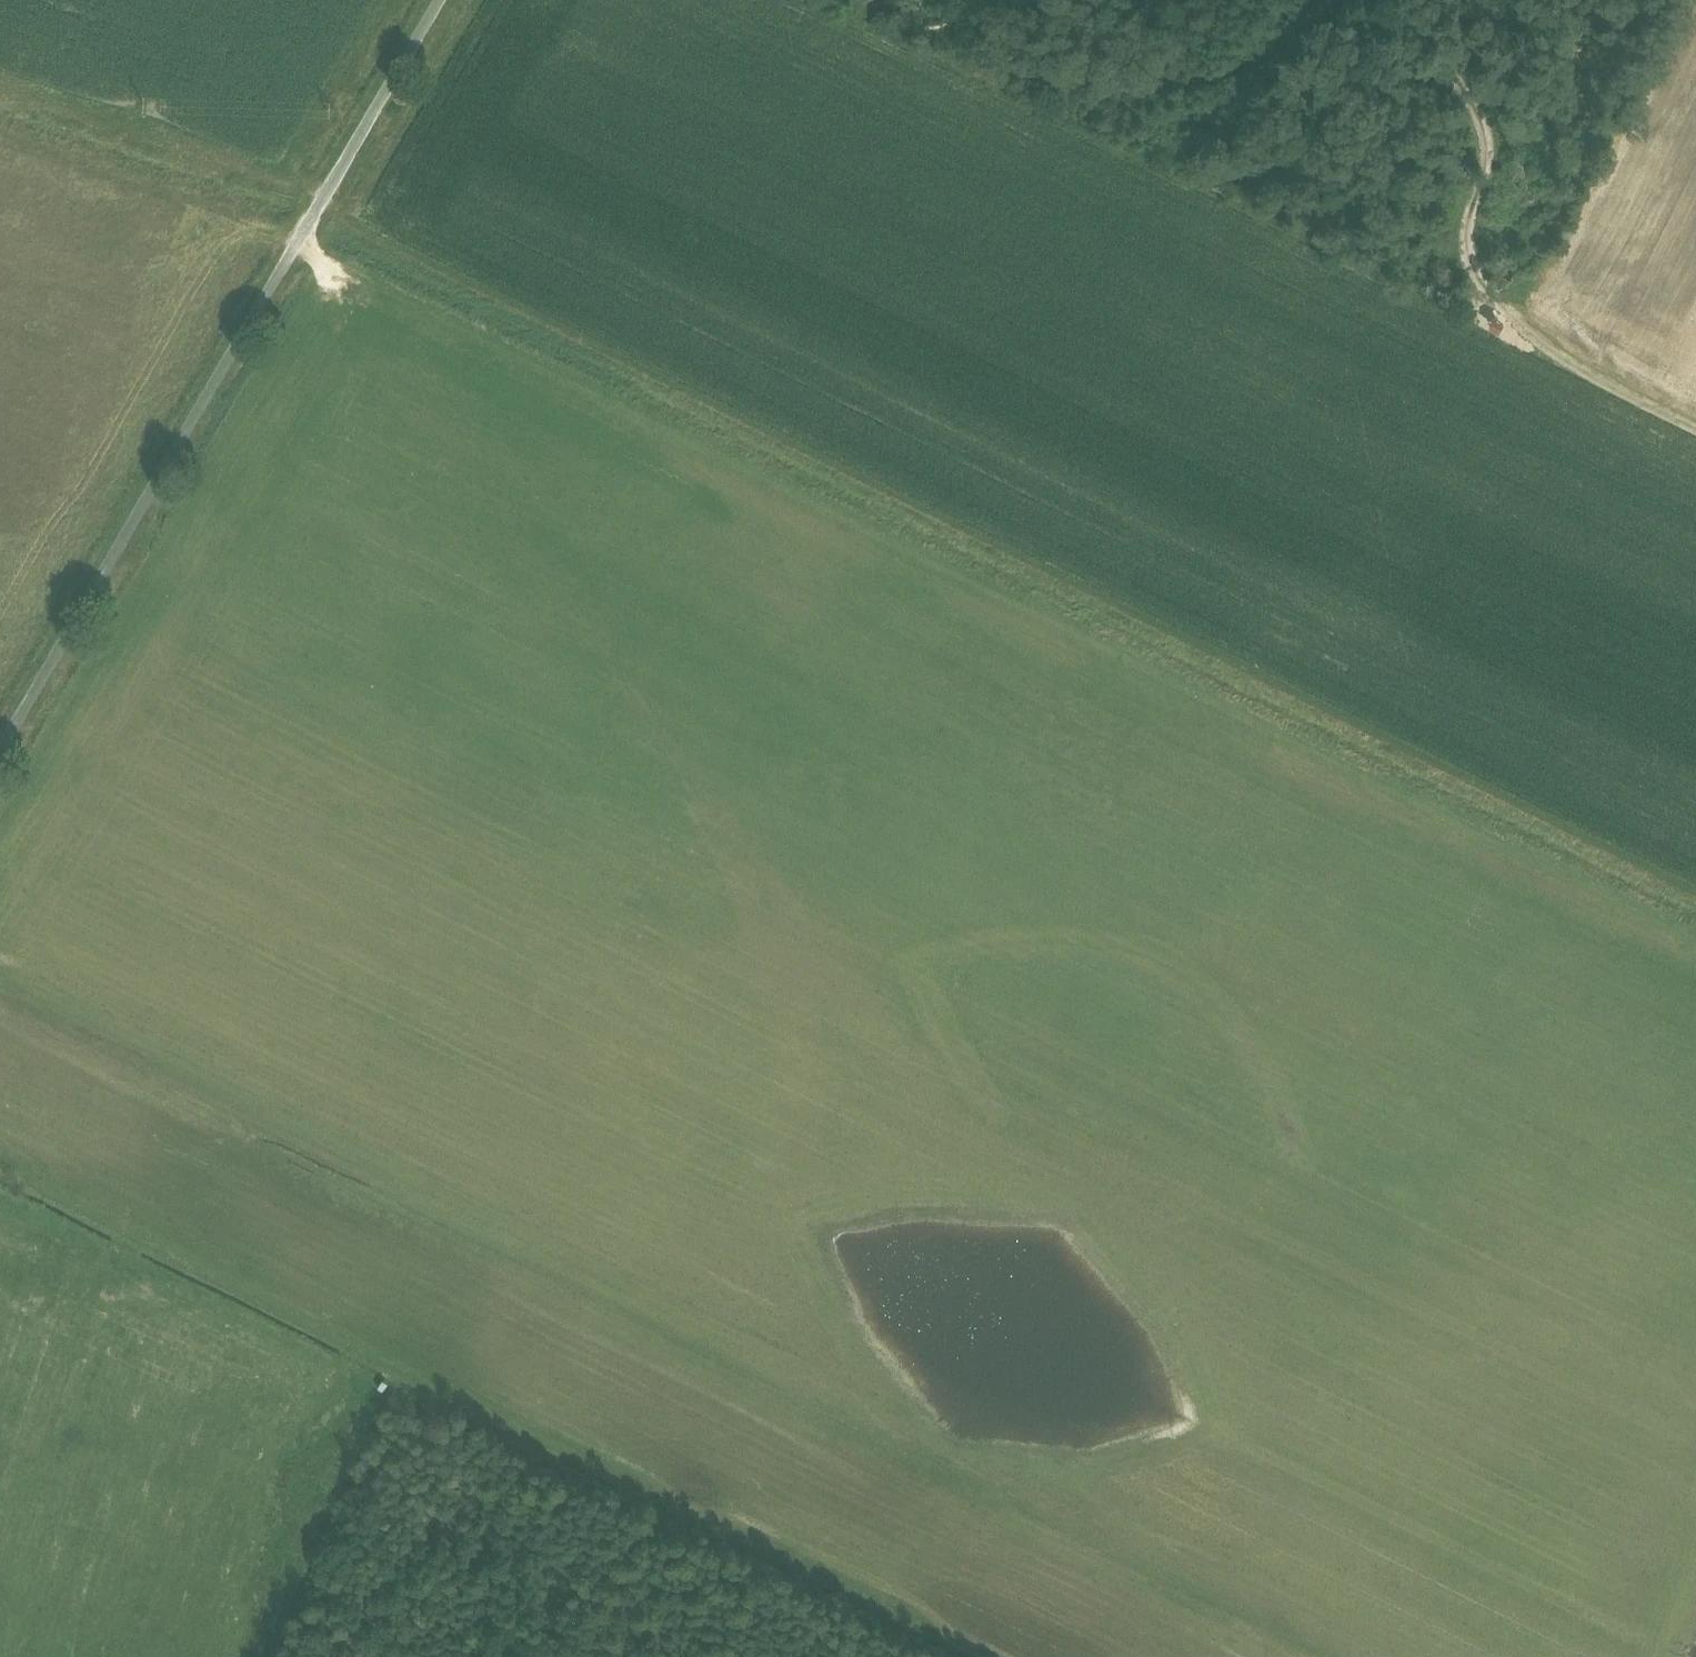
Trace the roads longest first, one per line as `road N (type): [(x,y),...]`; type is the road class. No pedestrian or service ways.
road 1 (unclassified): [(443,0),(0,760)]
road 2 (track): [(1446,0),(1439,97),(1460,231),(1493,299),(1695,410)]

